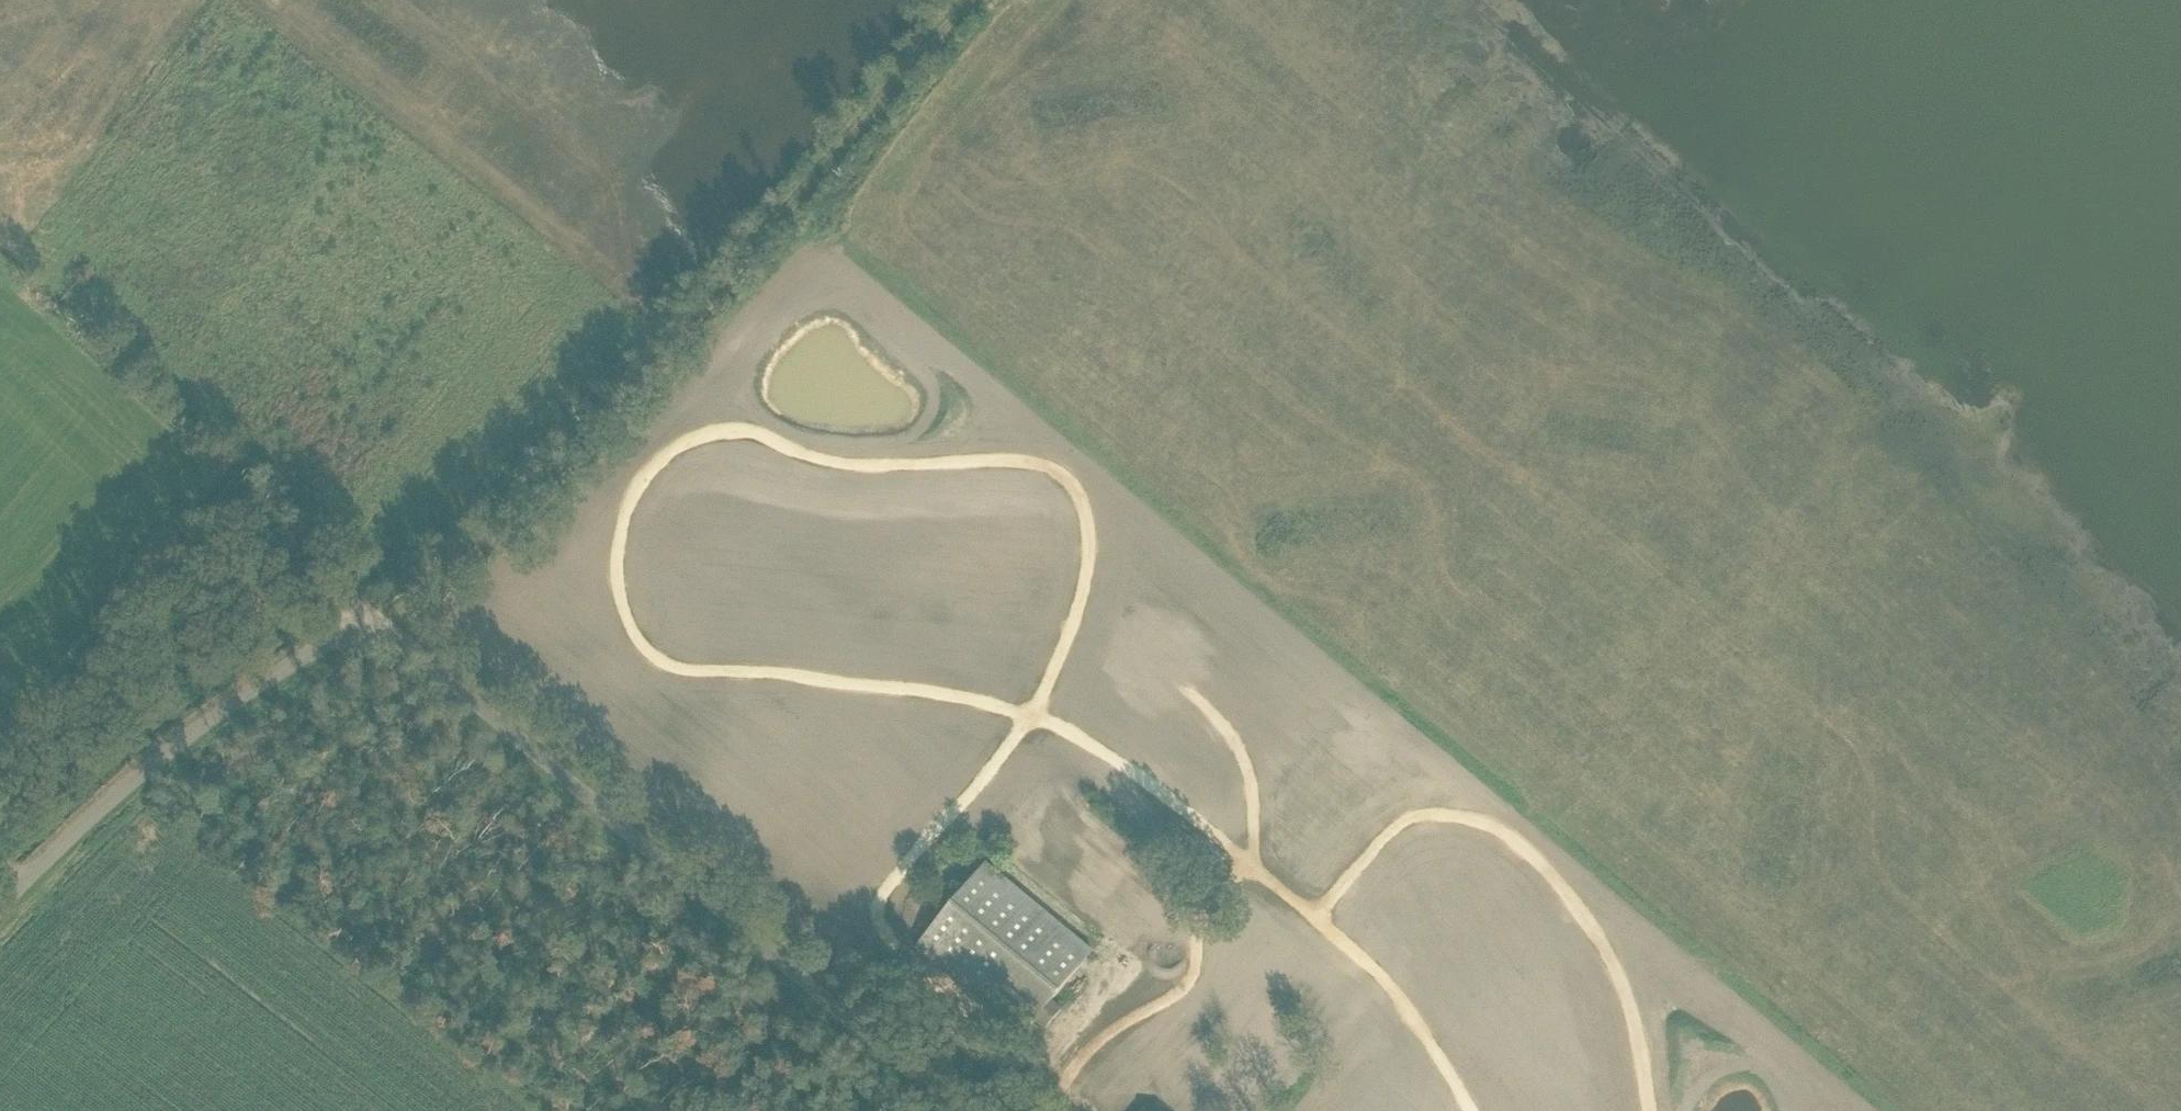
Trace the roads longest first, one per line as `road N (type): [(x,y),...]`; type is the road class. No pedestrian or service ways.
road 1 (unclassified): [(0,916),(189,722),(397,592),(981,1110)]
road 2 (track): [(397,592),(592,431),(968,0)]

